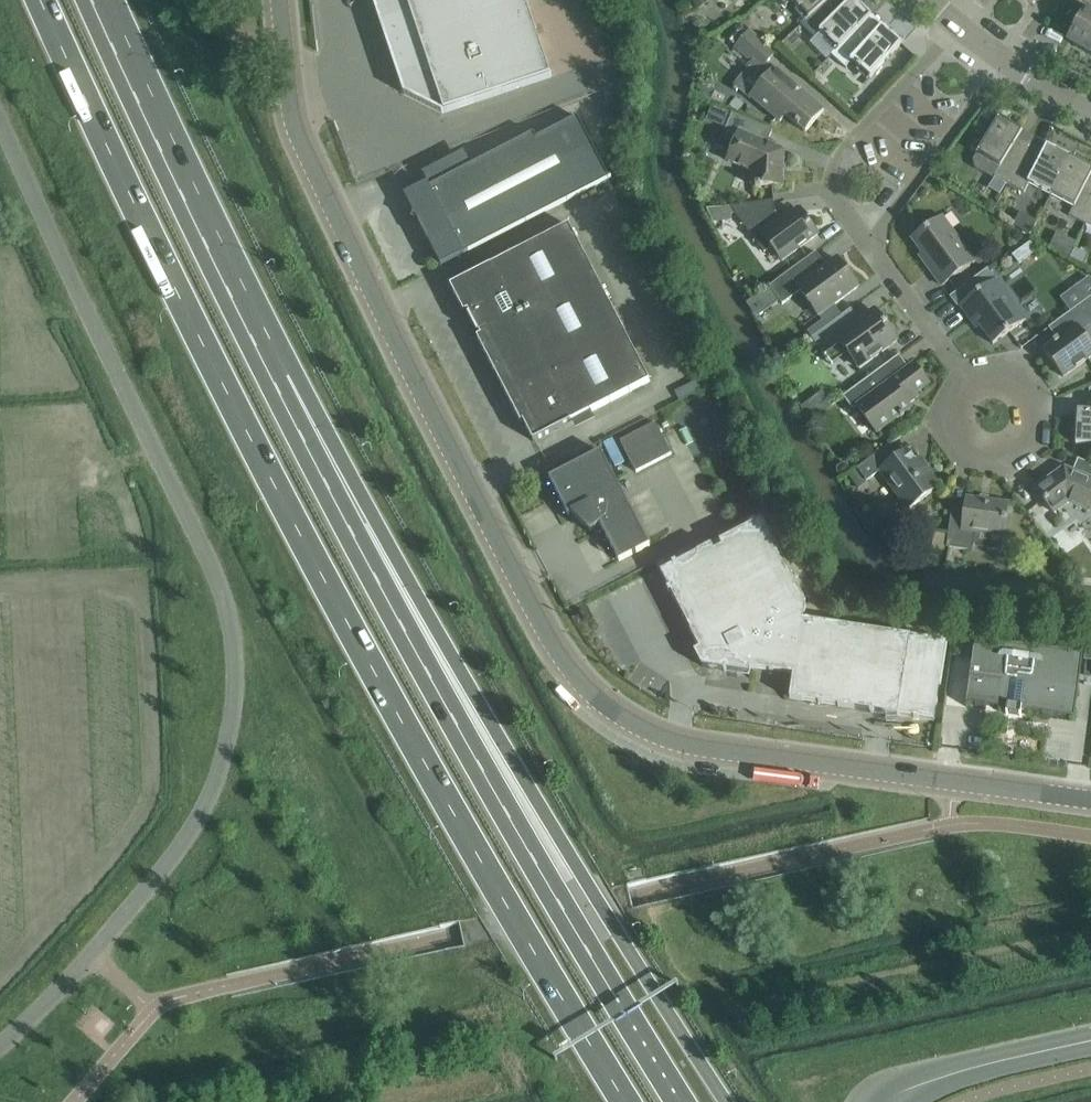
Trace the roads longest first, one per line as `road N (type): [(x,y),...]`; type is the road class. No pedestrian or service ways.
road 1 (tertiary): [(1090,801),(700,748),(649,733),(586,688),(533,607),(302,142),(280,0)]
road 2 (trunk): [(41,0),(188,317),(344,619),(627,1101)]
road 3 (unclassified): [(0,1046),(91,955),(205,807),(222,769),(237,690),(226,606),(209,557),(0,113)]
road 4 (trunk): [(726,1101),(519,768),(342,459),(238,303)]
road 5 (trunk): [(682,1101),(385,596),(238,303)]
road 6 (trunk): [(238,303),(106,0)]
road 7 (residential): [(868,244),(828,191),(837,156),(960,25)]
road 8 (residential): [(970,381),(955,403),(955,430),(984,456),(1010,455),(1032,436),(1037,408),(1023,384),(983,375)]
road 9 (residential): [(868,244),(1007,62)]
road 10 (tertiary): [(889,1101),(1090,1042)]
road 11 (residential): [(970,381),(868,244)]

